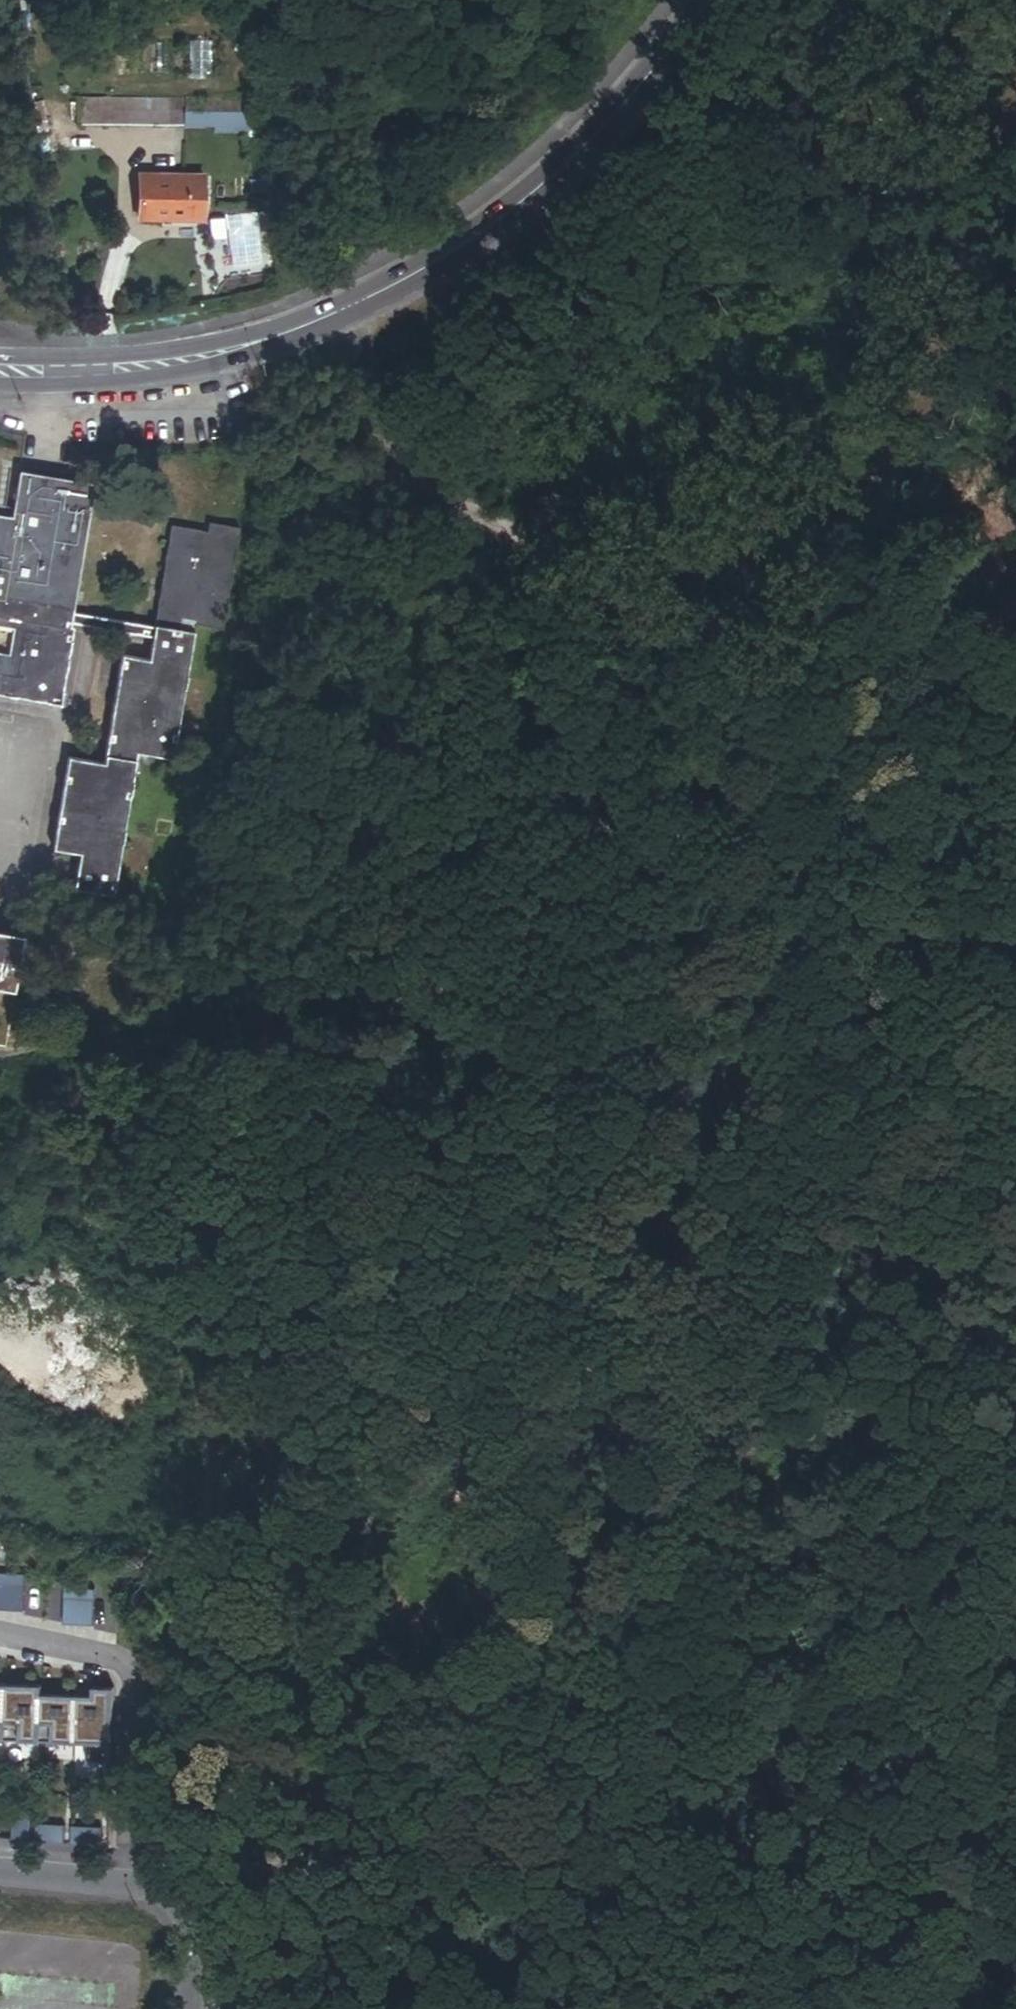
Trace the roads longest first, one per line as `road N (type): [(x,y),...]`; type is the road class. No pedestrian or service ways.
road 1 (secondary): [(710,0),(568,165),(482,233),(393,287),(268,343),(164,367),(0,373)]
road 2 (residential): [(0,1634),(117,1658),(129,1668),(128,1887)]
road 3 (residential): [(128,1887),(157,1891),(182,1916),(190,1953),(186,2008)]
road 4 (residential): [(0,1874),(128,1887)]

